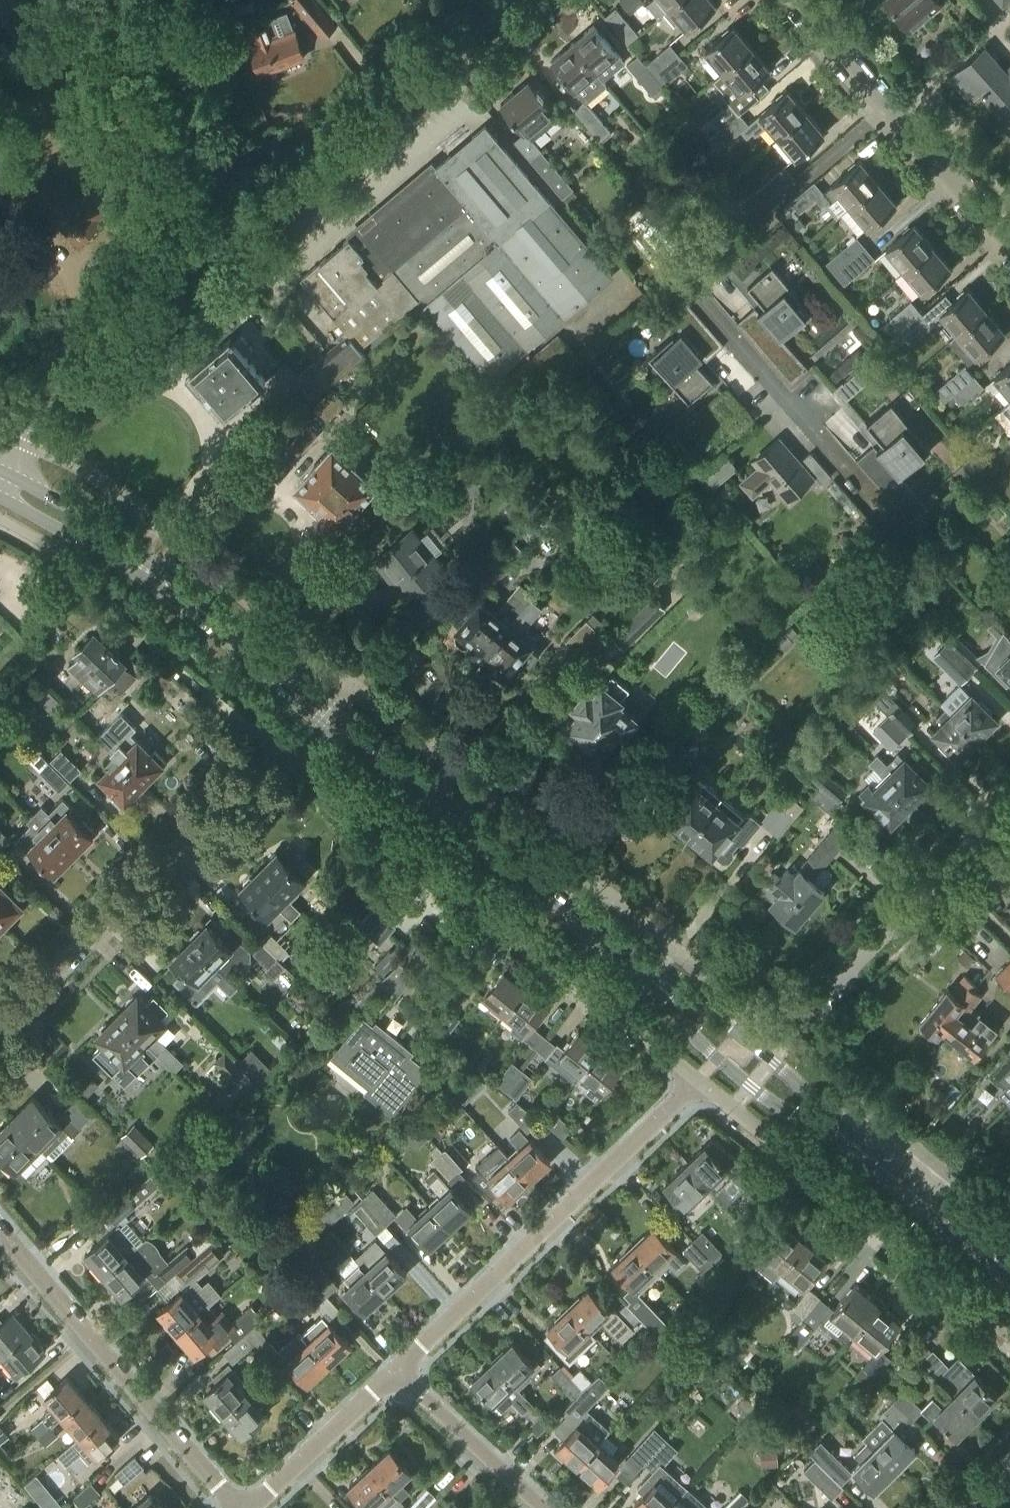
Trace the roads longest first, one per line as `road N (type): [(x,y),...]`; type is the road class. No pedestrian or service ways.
road 1 (residential): [(0,1032),(287,742),(701,1082)]
road 2 (primary): [(646,975),(249,648),(129,559),(0,484)]
road 3 (residential): [(894,105),(681,281),(878,509)]
road 4 (residential): [(397,1372),(701,1082)]
road 5 (residential): [(232,1507),(0,1237)]
road 6 (residential): [(249,220),(510,0)]
road 7 (residential): [(0,451),(28,410),(249,220)]
road 8 (residential): [(701,1082),(950,1286)]
road 9 (residential): [(1009,807),(810,1007)]
road 10 (primary): [(646,975),(717,1060),(765,1099),(843,1136)]
road 11 (primary): [(843,1136),(784,1070),(646,975)]
road 12 (residential): [(249,220),(224,189),(158,0)]
road 13 (primary): [(1009,1272),(843,1136)]
road 14 (residential): [(251,1507),(397,1372)]
road 15 (residential): [(542,1507),(397,1372)]
road 16 (residential): [(1009,236),(894,105)]
road 17 (residential): [(894,105),(805,0)]

